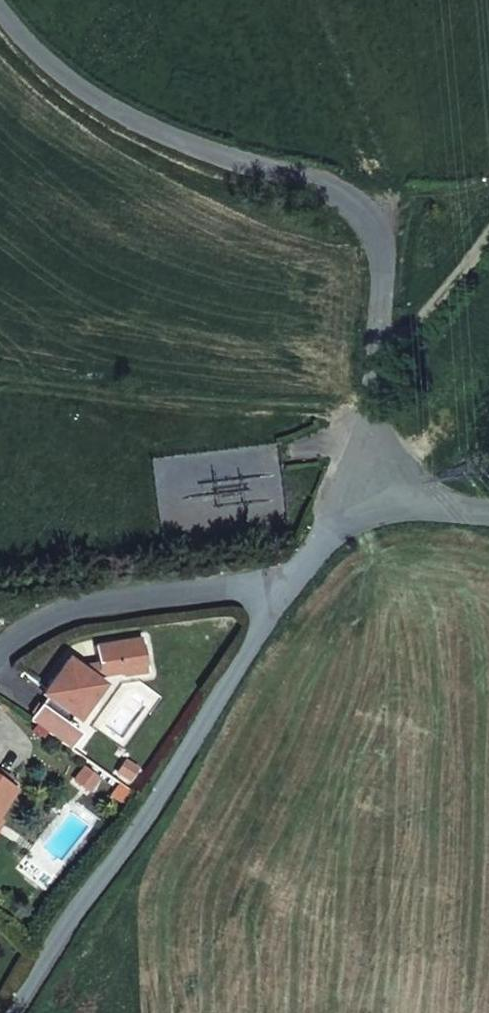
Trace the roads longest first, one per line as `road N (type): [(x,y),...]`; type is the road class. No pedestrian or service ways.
road 1 (unclassified): [(0,15),(55,77),(161,137),(315,186),(356,207),(383,262),(373,486)]
road 2 (unclassified): [(291,577),(1,1012)]
road 3 (unclassified): [(291,577),(64,615),(0,652)]
road 4 (track): [(377,351),(488,239)]
road 5 (unclassified): [(373,486),(291,577)]

